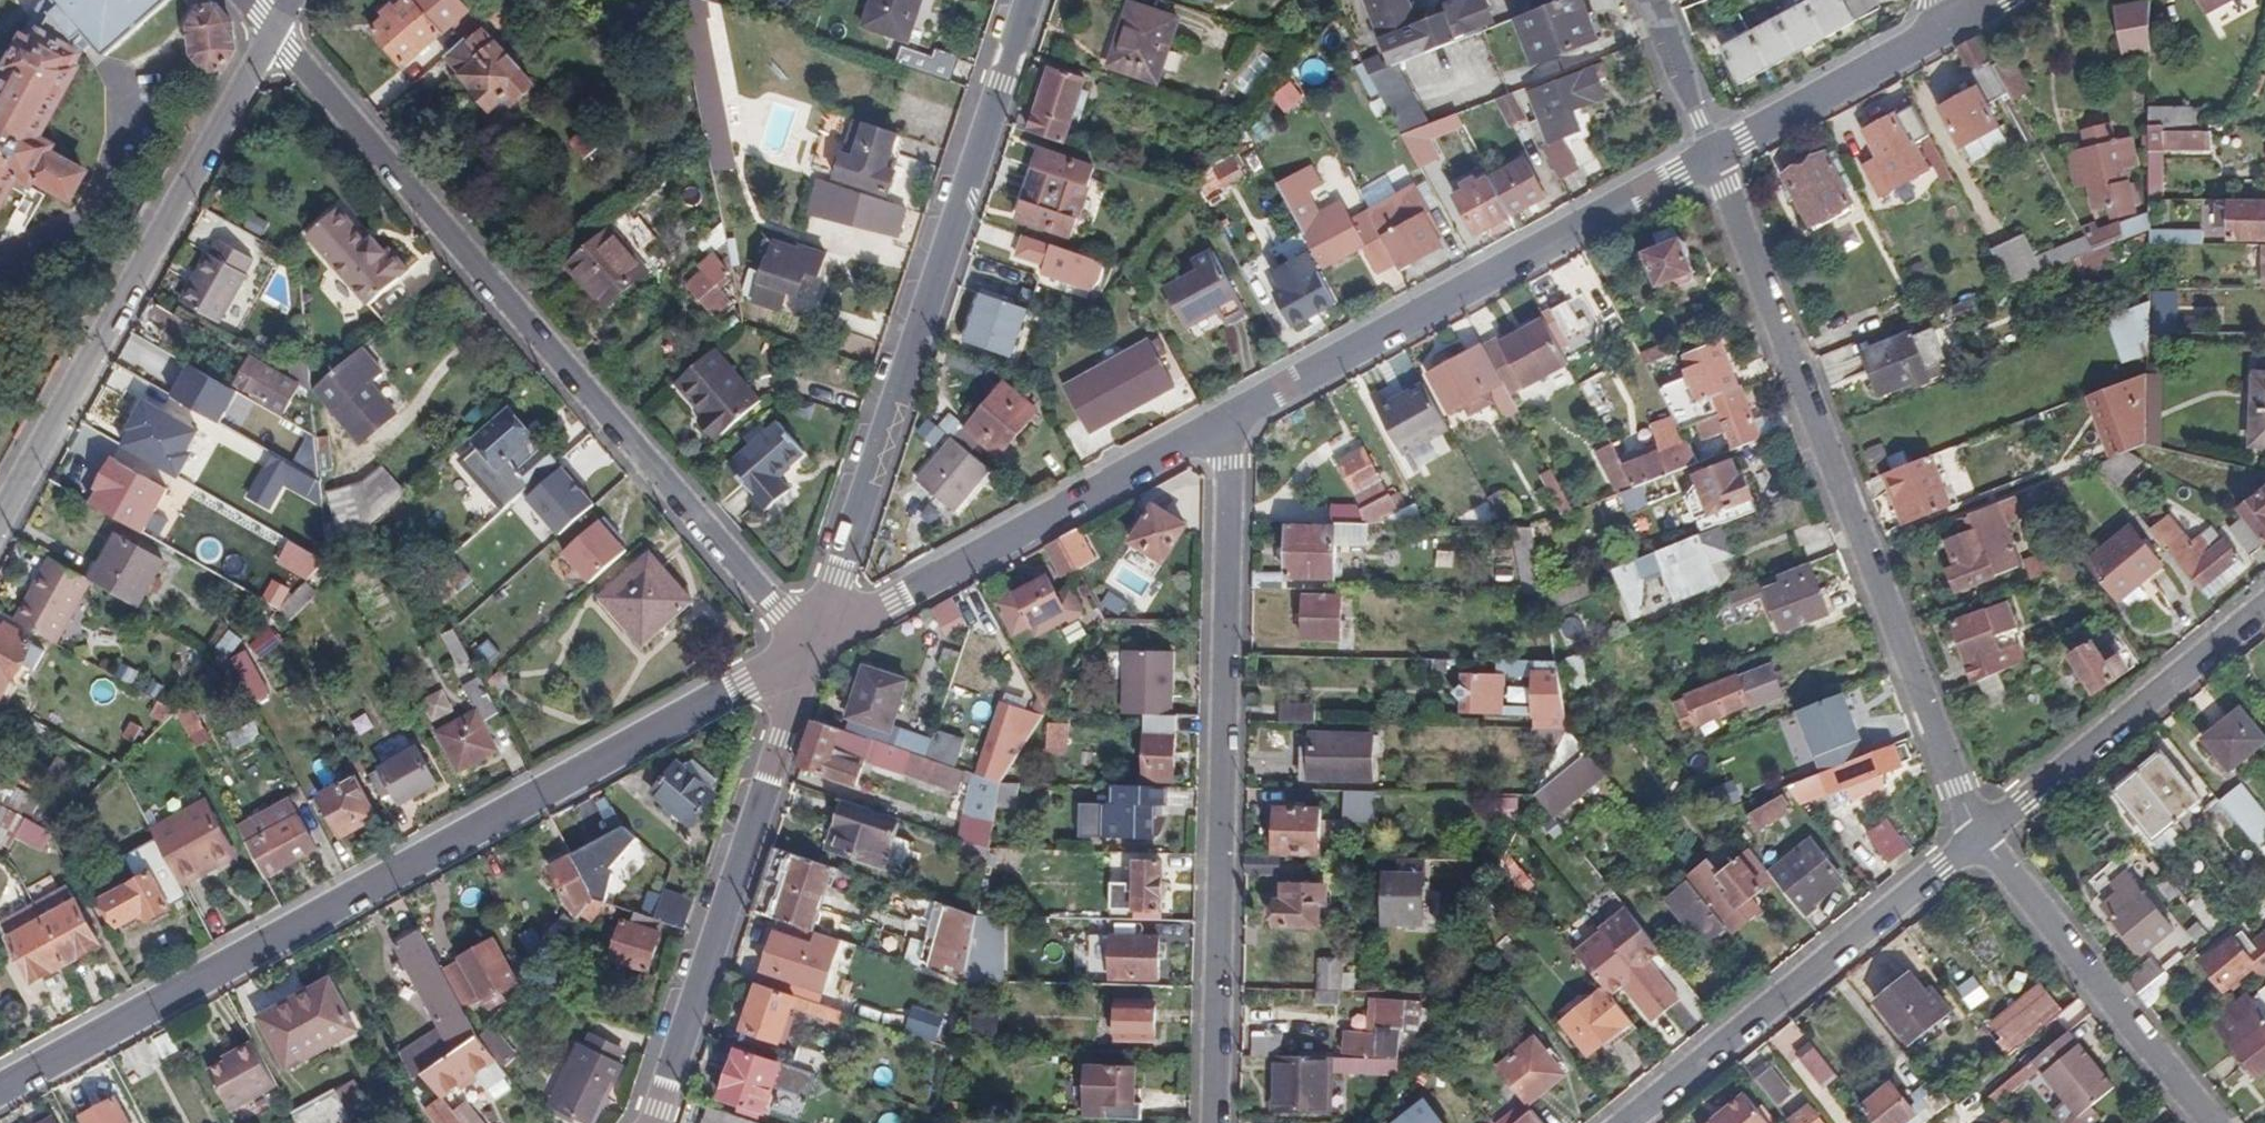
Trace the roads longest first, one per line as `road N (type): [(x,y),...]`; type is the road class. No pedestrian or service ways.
road 1 (tertiary): [(0,1086),(807,646)]
road 2 (residential): [(807,646),(275,31)]
road 3 (residential): [(1715,159),(1980,837)]
road 4 (residential): [(1216,1122),(1225,420)]
road 5 (residential): [(1029,0),(838,575),(807,646)]
road 6 (residential): [(0,514),(275,31)]
road 7 (tertiary): [(1225,420),(1715,159)]
road 8 (residential): [(807,646),(649,1122)]
road 9 (tertiary): [(807,646),(1225,420)]
road 10 (residential): [(1627,1122),(1980,837)]
road 11 (residential): [(1980,837),(2264,608)]
road 12 (residential): [(1980,837),(2203,1122)]
road 13 (tertiary): [(1715,159),(1943,34)]
road 14 (residential): [(1715,159),(1652,0)]

